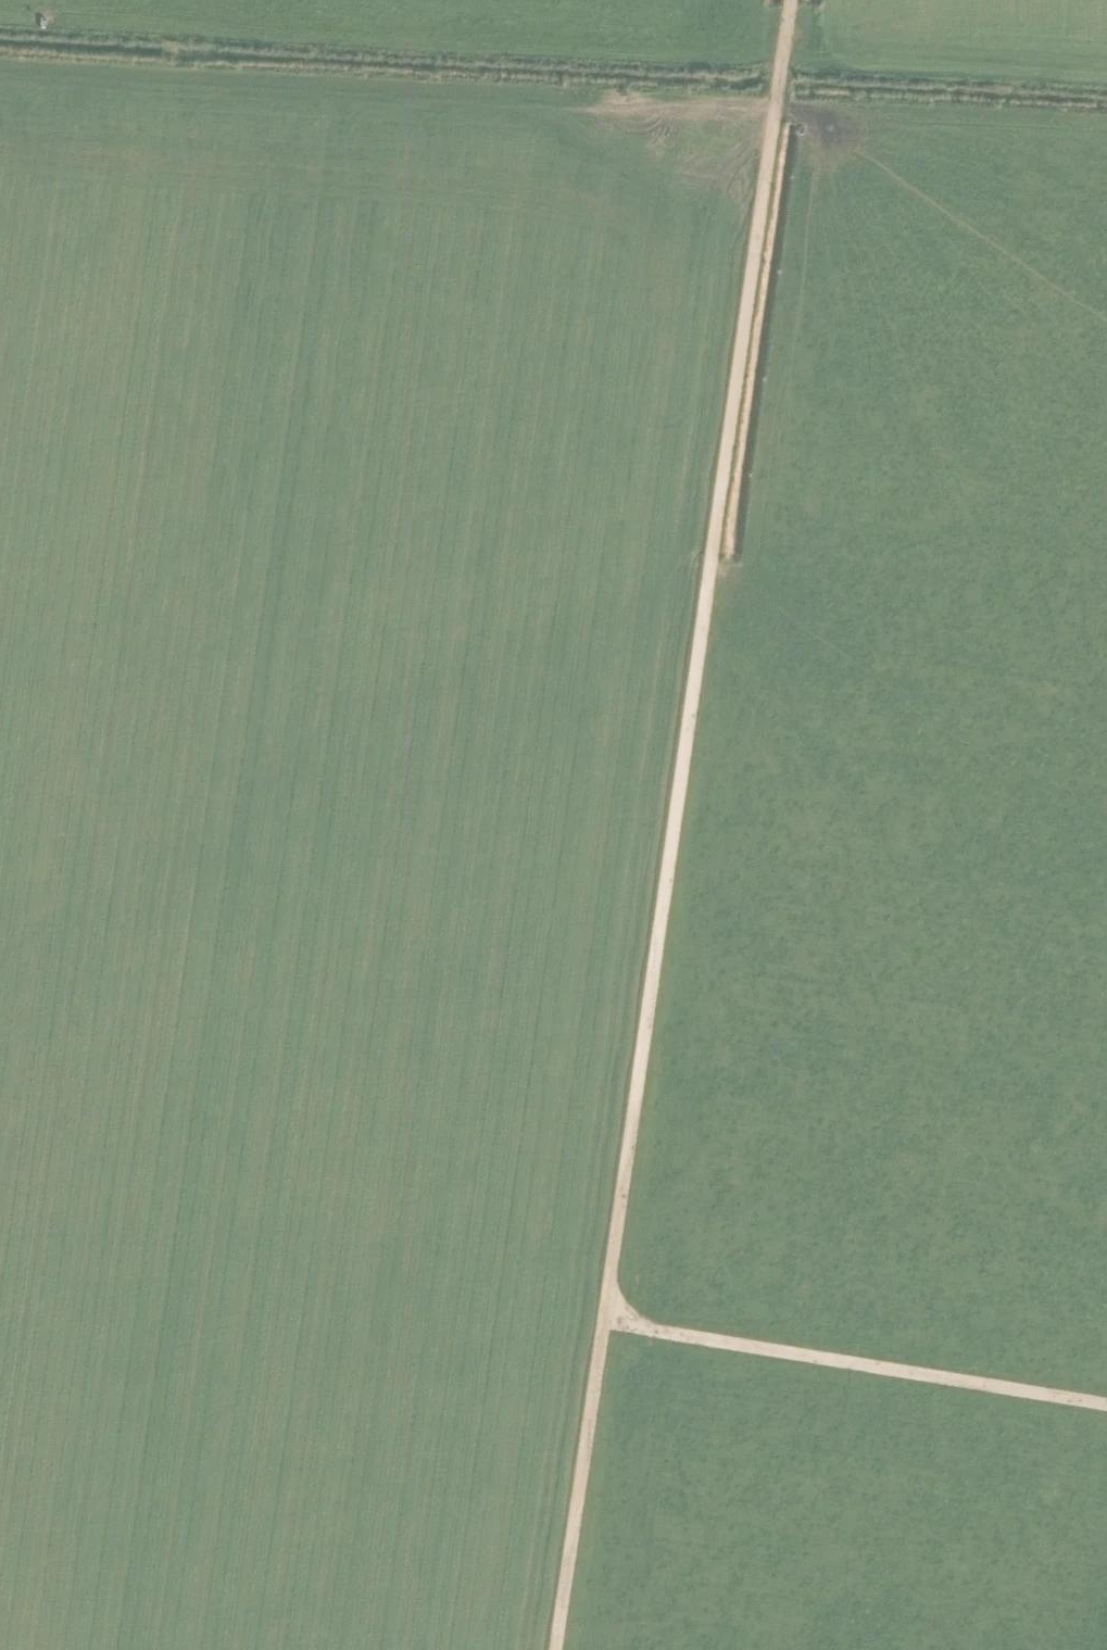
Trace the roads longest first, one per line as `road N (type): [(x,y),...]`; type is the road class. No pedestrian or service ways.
road 1 (track): [(556,1649),(791,0)]

